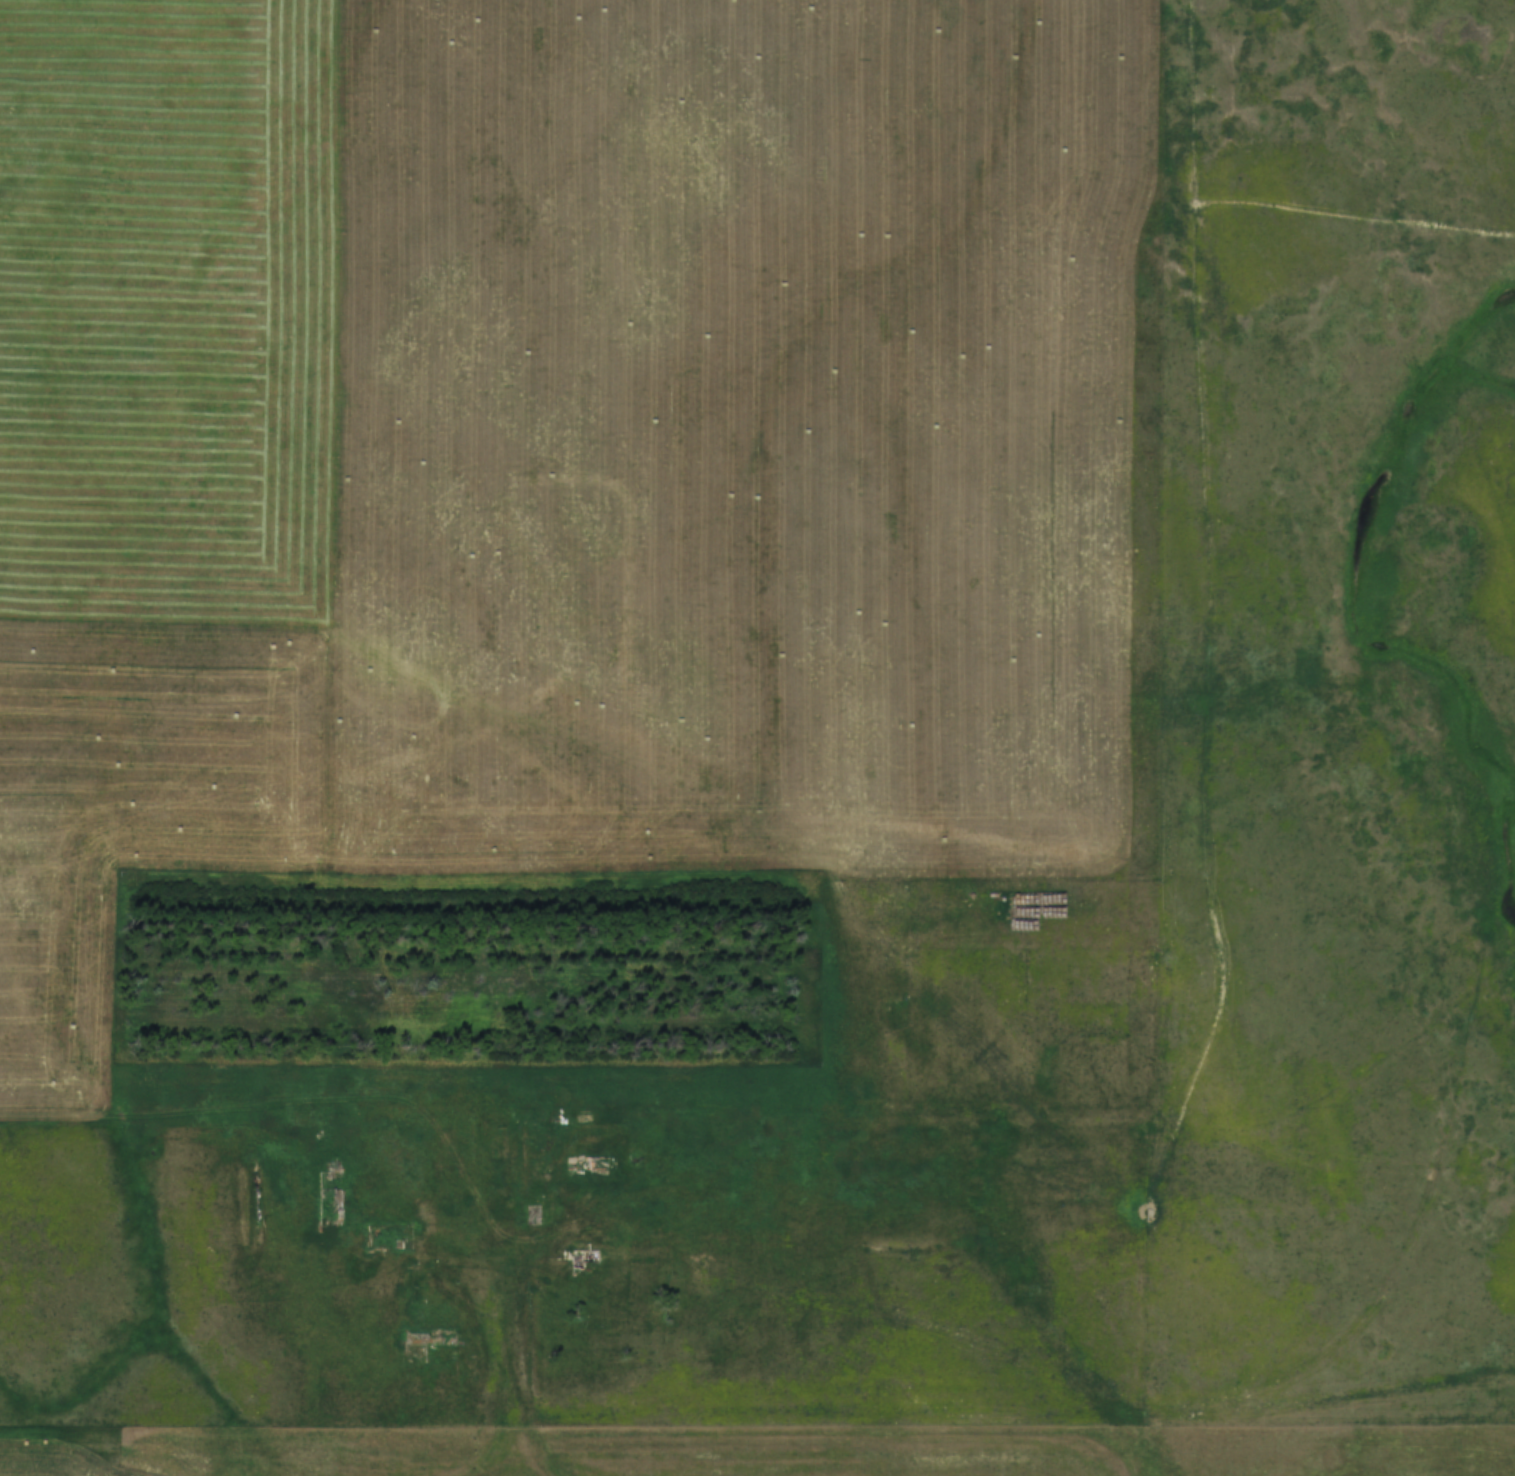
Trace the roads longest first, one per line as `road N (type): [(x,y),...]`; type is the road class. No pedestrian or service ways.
road 1 (track): [(0,1452),(112,1455),(202,1475)]

